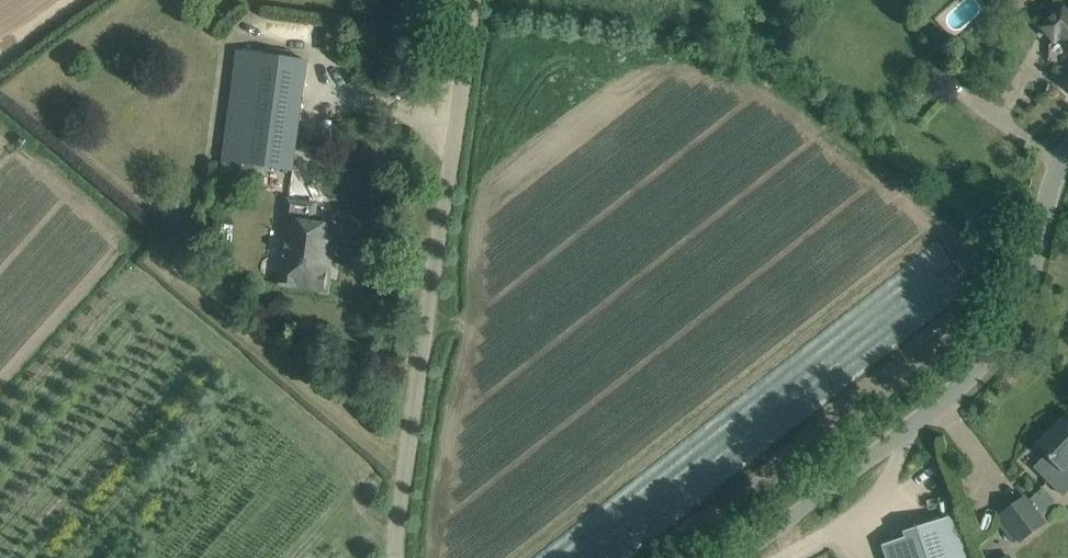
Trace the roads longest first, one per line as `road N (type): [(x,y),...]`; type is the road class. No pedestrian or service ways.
road 1 (unclassified): [(396,557),(476,0)]
road 2 (unclassified): [(741,557),(961,388),(1018,321),(1067,153)]

